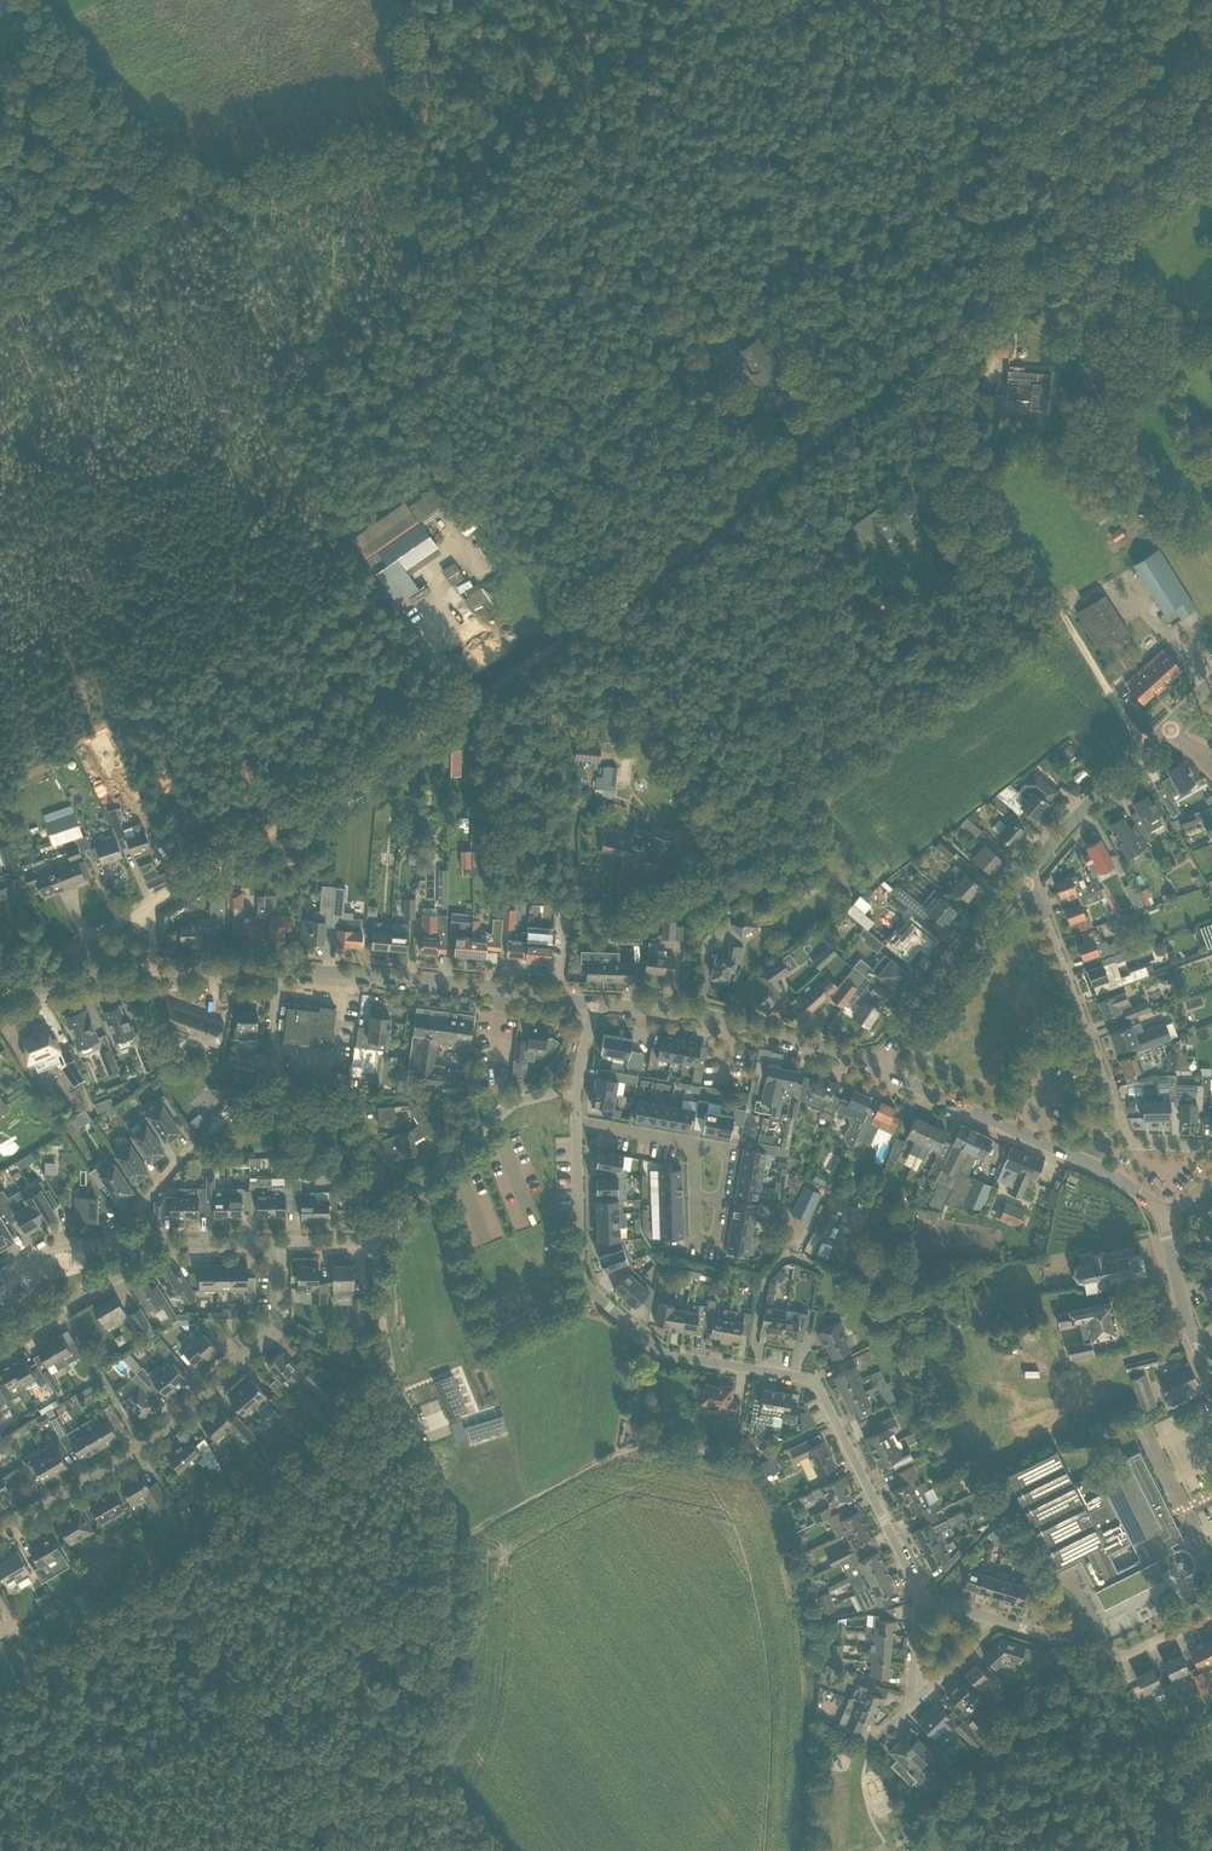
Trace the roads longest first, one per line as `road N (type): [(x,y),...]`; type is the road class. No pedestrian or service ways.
road 1 (track): [(217,865),(588,628),(960,321)]
road 2 (residential): [(921,1597),(816,1384),(662,1355),(580,1275),(577,1124)]
road 3 (track): [(9,1850),(27,1828),(293,1693),(451,1586)]
road 4 (track): [(960,321),(979,477),(1144,747)]
road 5 (residential): [(0,1540),(148,1449),(277,1332),(277,1242)]
road 6 (residential): [(1211,1148),(1126,1138),(1036,898),(1020,884)]
road 7 (track): [(451,1586),(448,1509),(386,1353),(377,1239)]
road 8 (tertiary): [(1164,1217),(1108,1173),(878,1069)]
road 9 (tertiary): [(591,1006),(447,982),(282,969)]
road 10 (tertiary): [(878,1069),(708,1019),(591,1006)]
road 11 (track): [(395,1850),(439,1736),(451,1586)]
road 12 (unclassified): [(377,1239),(460,1147),(514,1103),(577,1088)]
road 13 (residential): [(988,1615),(1128,1655),(1211,1616)]
road 14 (tertiary): [(878,1069),(1020,884)]
road 15 (track): [(1029,166),(1143,70),(1188,0)]
road 16 (track): [(1029,166),(870,0)]
road 17 (tertiary): [(1020,884),(1166,728)]
road 18 (track): [(1048,187),(1211,52)]
road 19 (track): [(960,321),(1051,241),(1060,222),(1058,200),(1029,166)]
road 20 (residential): [(0,1351),(119,1279),(130,1244)]
road 21 (tertiary): [(1211,1373),(1187,1319),(1164,1217)]
road 22 (residential): [(130,1244),(277,1242)]
road 23 (tertiary): [(12,995),(155,970)]
road 24 (unclassified): [(150,906),(38,968)]
road 25 (tertiary): [(282,969),(155,970)]

